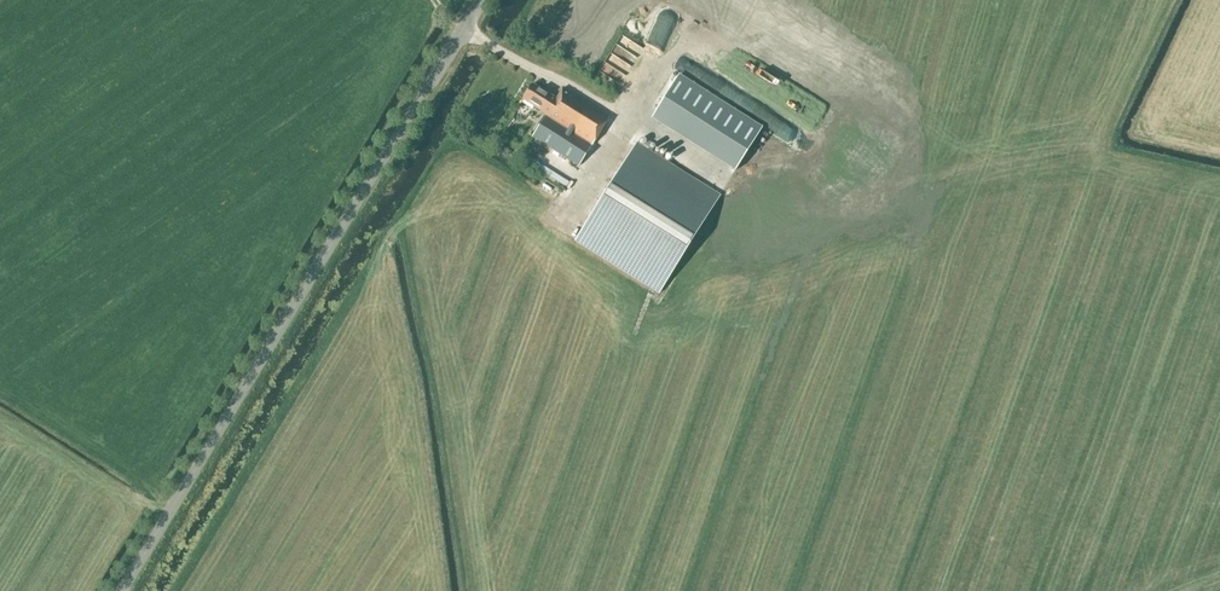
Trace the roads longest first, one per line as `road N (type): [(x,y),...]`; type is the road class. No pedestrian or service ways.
road 1 (tertiary): [(122,590),(481,0)]

